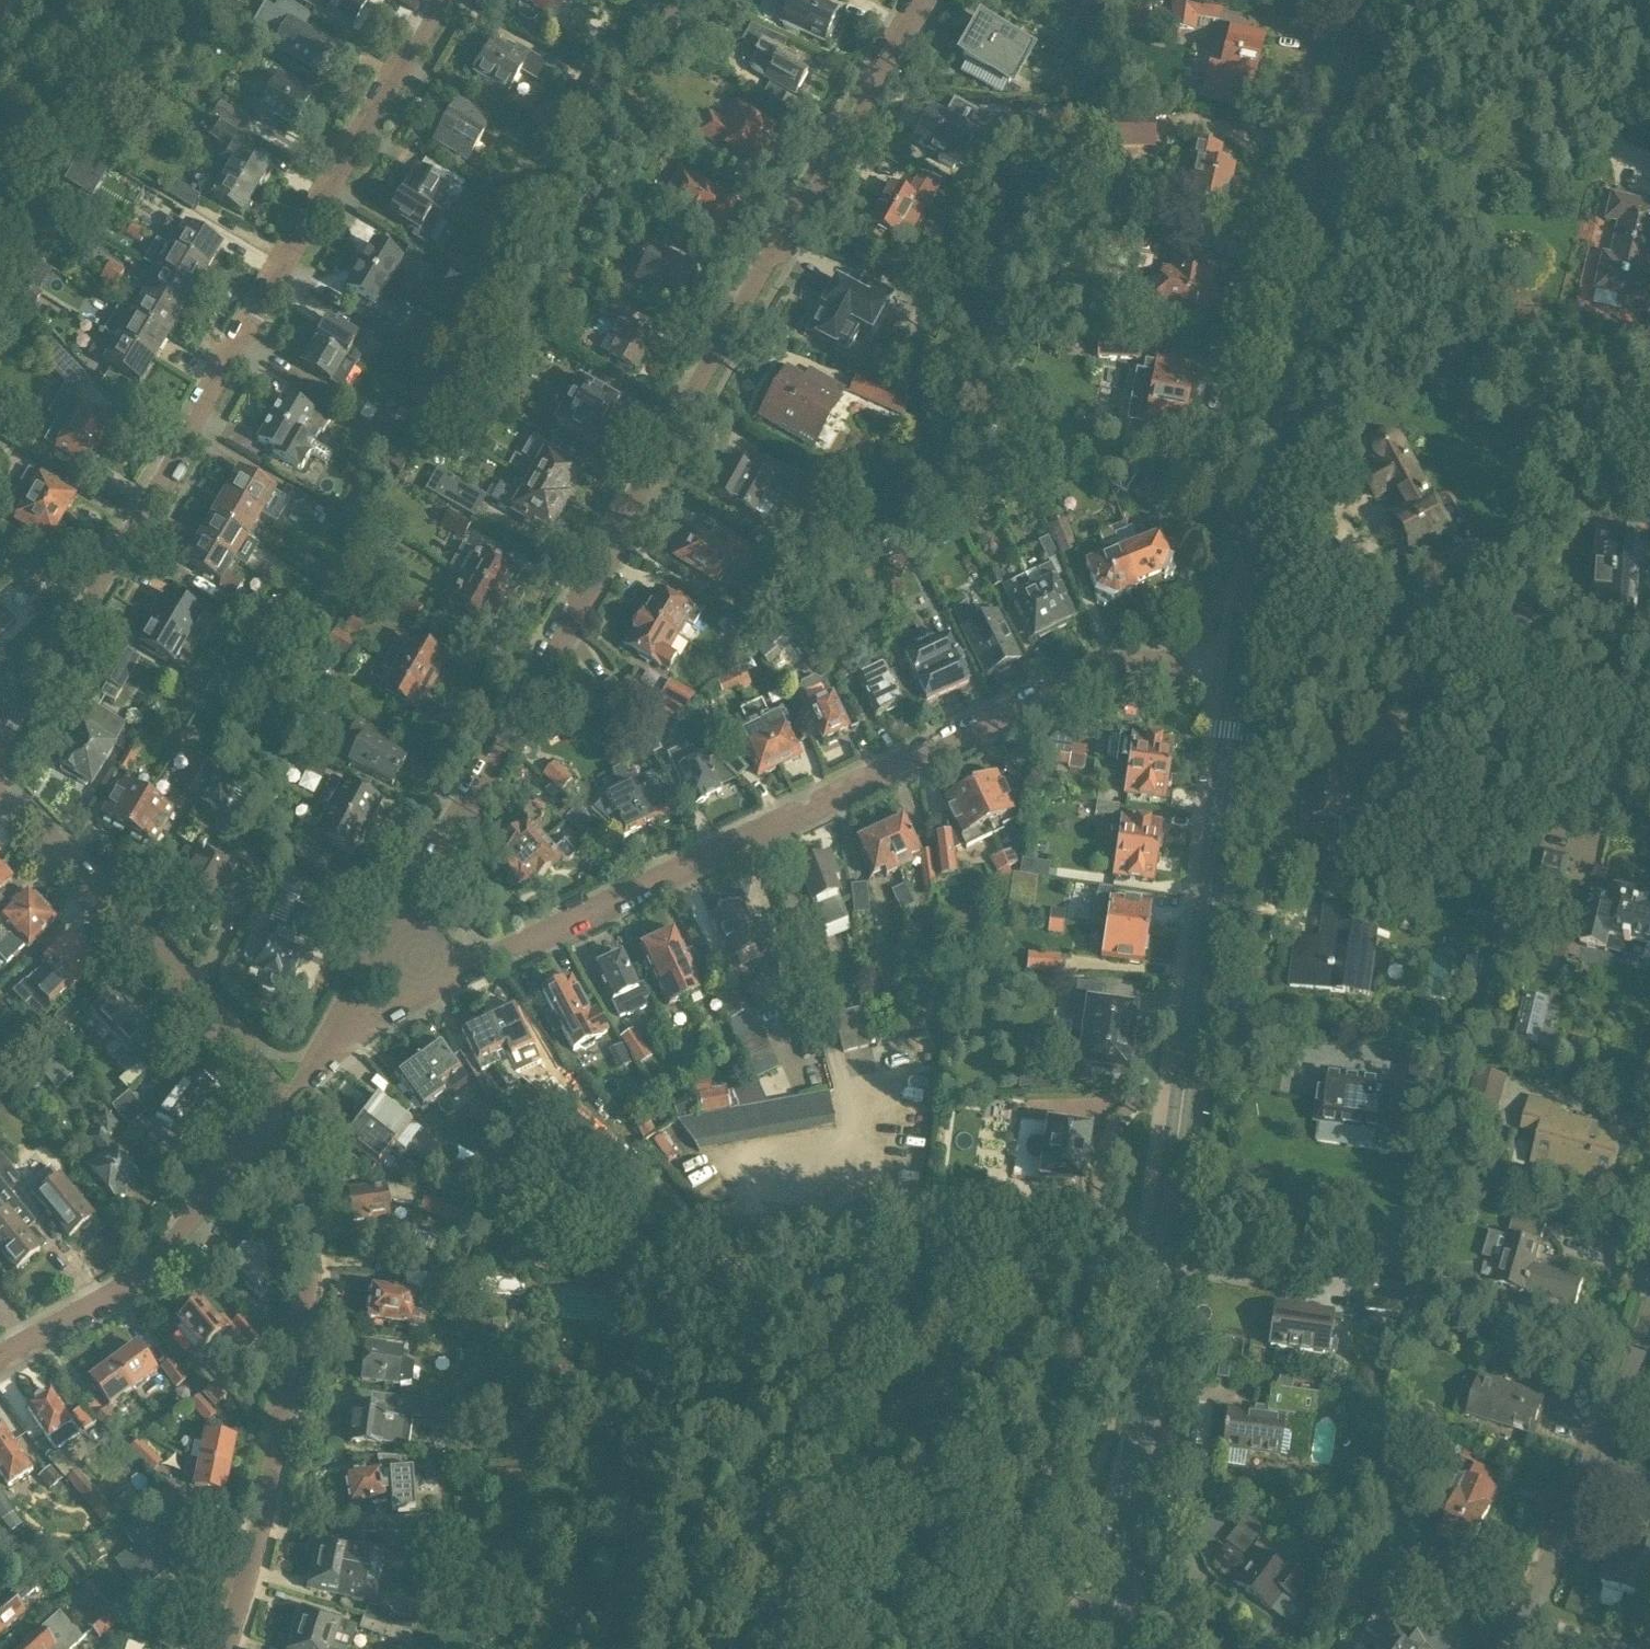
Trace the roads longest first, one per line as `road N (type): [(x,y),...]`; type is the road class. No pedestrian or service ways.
road 1 (residential): [(921,0),(600,557),(410,912)]
road 2 (primary): [(1116,1608),(1240,672)]
road 3 (residential): [(443,979),(1099,672),(1156,663),(1240,672)]
road 4 (residential): [(0,741),(442,0)]
road 5 (track): [(1050,1448),(1070,1418),(1077,1376),(1070,1337),(1049,1306),(1010,1287),(964,1295),(854,1338),(802,1455),(797,1576),(783,1648)]
road 6 (track): [(973,1648),(1032,1525),(1050,1448),(1036,1409),(1011,1390),(971,1377),(912,1399),(875,1443),(854,1486),(854,1556),(892,1648)]
road 7 (primary): [(1251,609),(1320,227),(1375,0)]
road 8 (residential): [(223,1648),(262,1514),(309,1282),(276,1107)]
road 9 (track): [(854,1338),(832,1305),(802,1286),(768,1292),(734,1315),(720,1345),(702,1386),(694,1448),(692,1582),(706,1648)]
road 10 (residential): [(1649,783),(1548,722),(1285,613),(1251,609)]
road 11 (residential): [(276,1107),(284,1096),(0,798)]
road 12 (residential): [(0,1355),(159,1264),(276,1107)]
road 13 (residential): [(1530,1621),(1649,1299)]
road 14 (track): [(720,1345),(740,1403),(752,1508),(750,1648)]
road 15 (track): [(934,1648),(913,1565),(916,1520),(933,1486),(978,1461),(1041,1494)]
road 16 (track): [(548,1648),(562,1577),(580,1552),(629,1570),(610,1648)]
road 17 (track): [(947,1472),(896,1416),(835,1376)]
road 18 (residential): [(410,912),(359,1003),(351,1034)]

